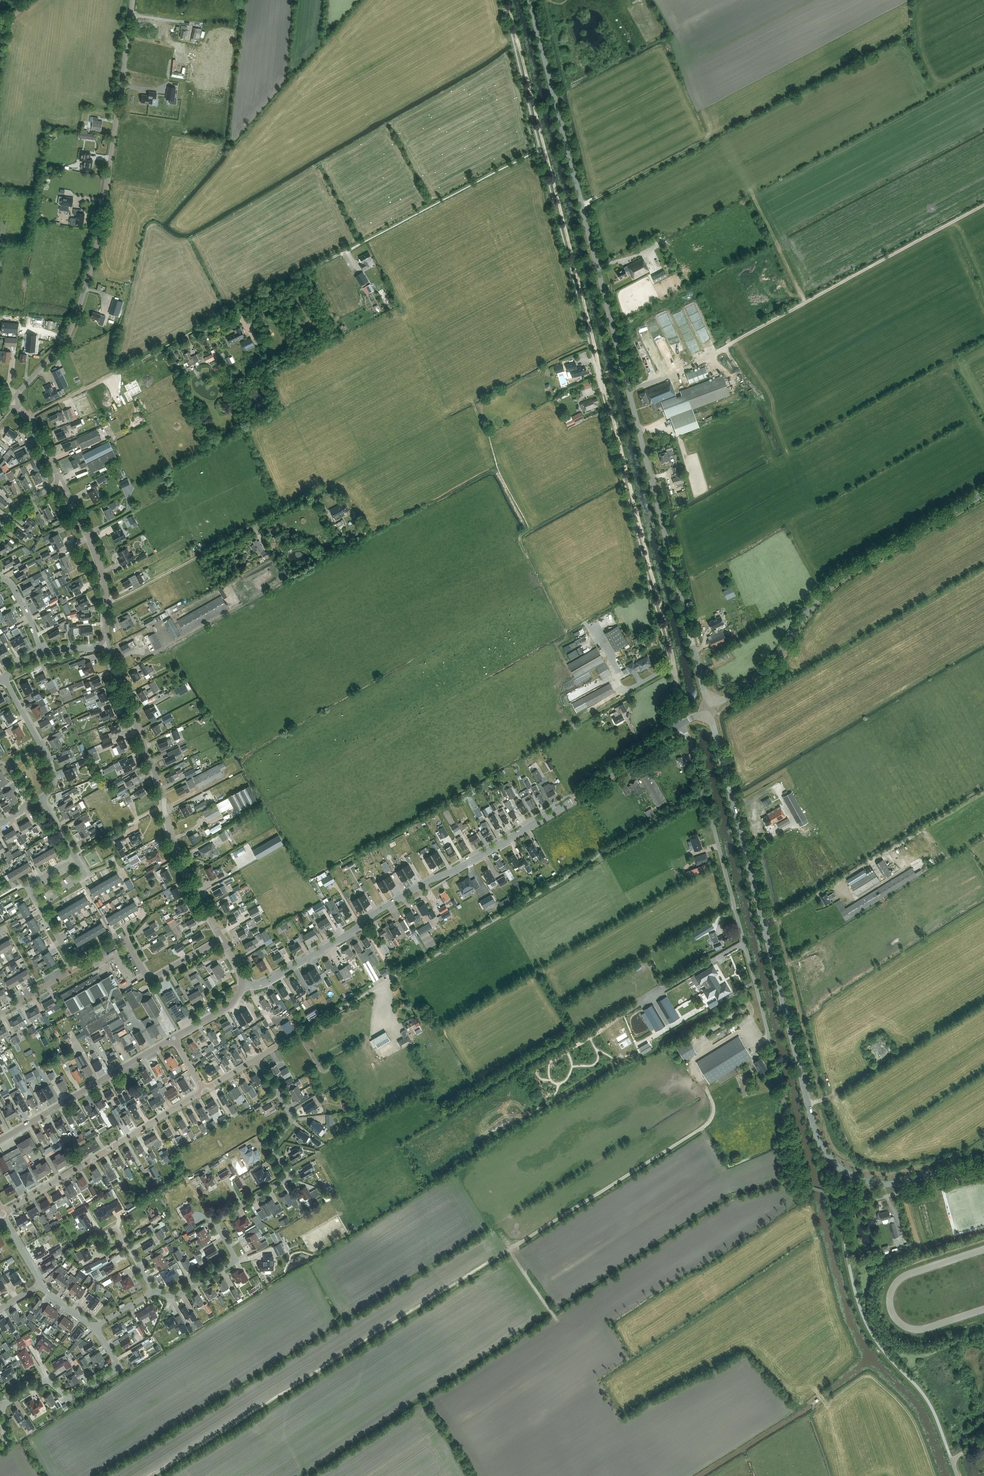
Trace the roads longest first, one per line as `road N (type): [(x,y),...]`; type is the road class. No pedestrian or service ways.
road 1 (tertiary): [(710,708),(530,0)]
road 2 (track): [(675,670),(508,0)]
road 3 (tertiary): [(983,1161),(875,1183),(843,1170),(820,1144),(710,708)]
road 4 (tertiary): [(242,985),(270,980),(582,795),(680,725)]
road 5 (unclassified): [(19,393),(65,340),(99,243),(132,0)]
road 6 (track): [(545,147),(229,312)]
road 7 (tertiary): [(710,708),(769,667),(826,587),(983,494)]
road 8 (unclassified): [(155,1291),(173,1298),(233,1263),(218,1219),(285,1178),(273,1147),(291,1115),(257,1059)]
road 9 (unclassified): [(680,725),(771,1045)]
road 10 (unclassified): [(2,1214),(205,1091)]
road 11 (residential): [(222,316),(29,418)]
road 12 (tertiary): [(0,1141),(174,1038)]
road 13 (unclassified): [(73,968),(125,941),(152,980),(222,939)]
road 14 (residential): [(3,1406),(45,1380),(68,1398),(115,1373),(95,1328)]
road 15 (unclassified): [(164,807),(106,645)]
road 16 (unclassified): [(106,645),(101,571),(62,484)]
road 17 (unclassified): [(257,1059),(395,977)]
road 18 (unclassified): [(222,939),(164,807)]

